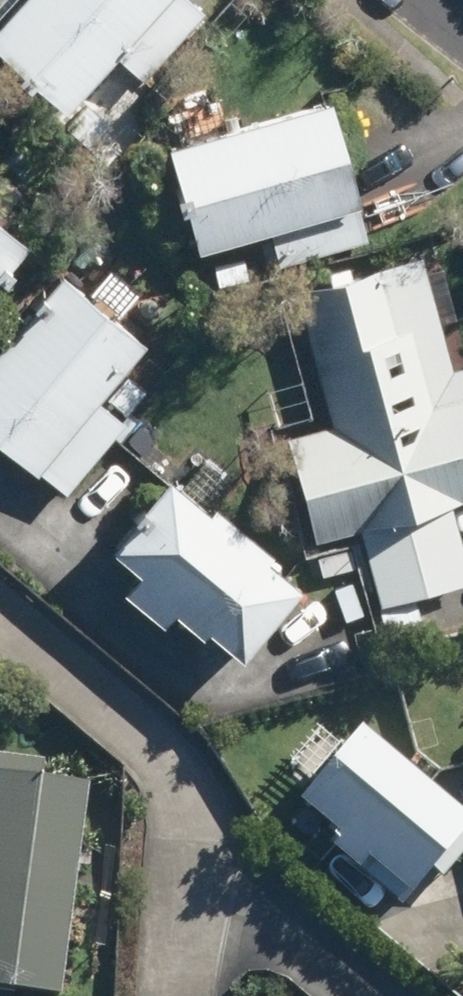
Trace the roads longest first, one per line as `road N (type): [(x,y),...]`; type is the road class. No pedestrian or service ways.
road 1 (residential): [(0,636),(189,793),(176,995)]

